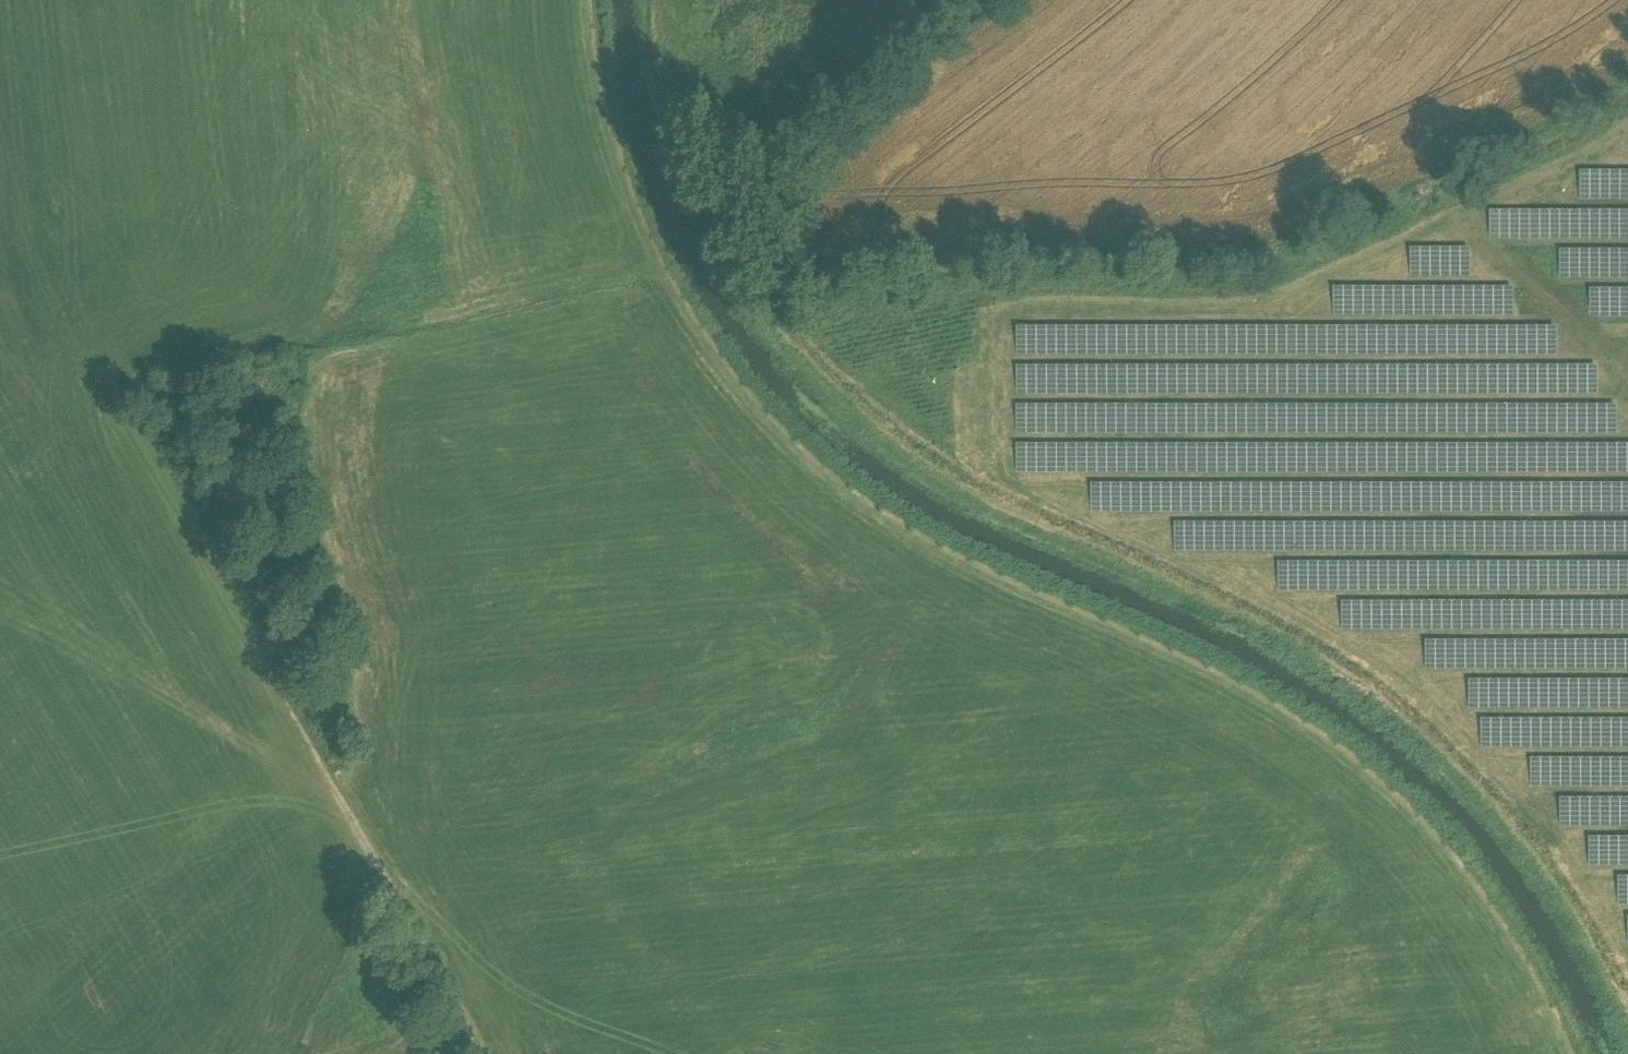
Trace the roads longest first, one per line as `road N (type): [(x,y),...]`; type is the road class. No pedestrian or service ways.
road 1 (track): [(1581,1053),(1526,946),(1460,852),(1379,766),(1230,667),(890,511),(752,385),(688,295),(650,211),(601,64),(595,0)]

